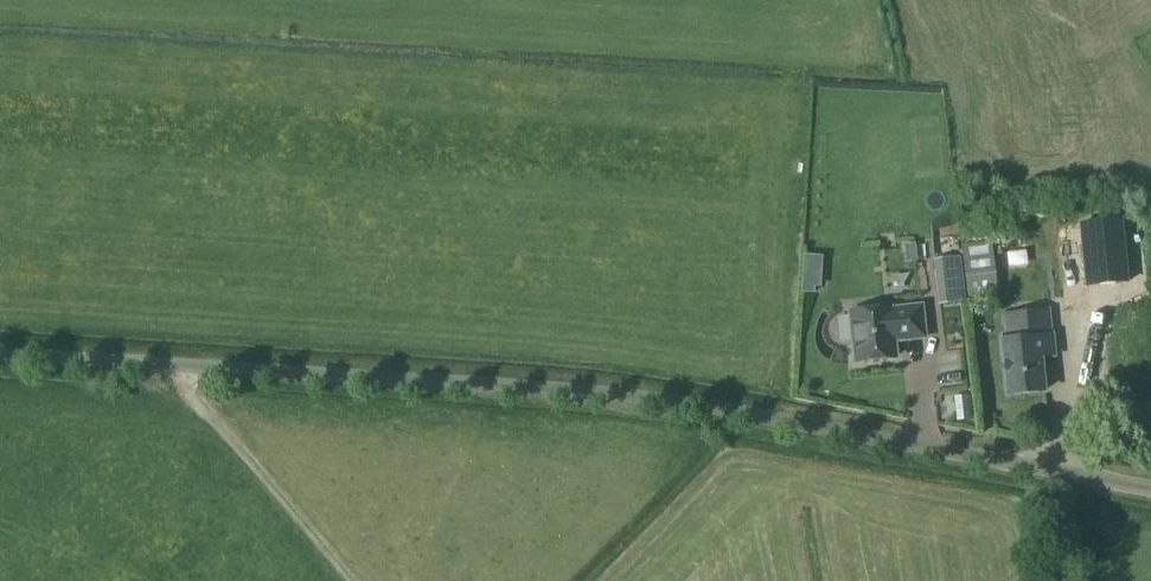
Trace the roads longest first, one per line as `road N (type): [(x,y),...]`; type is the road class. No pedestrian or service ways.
road 1 (unclassified): [(1150,491),(610,396),(0,355)]

